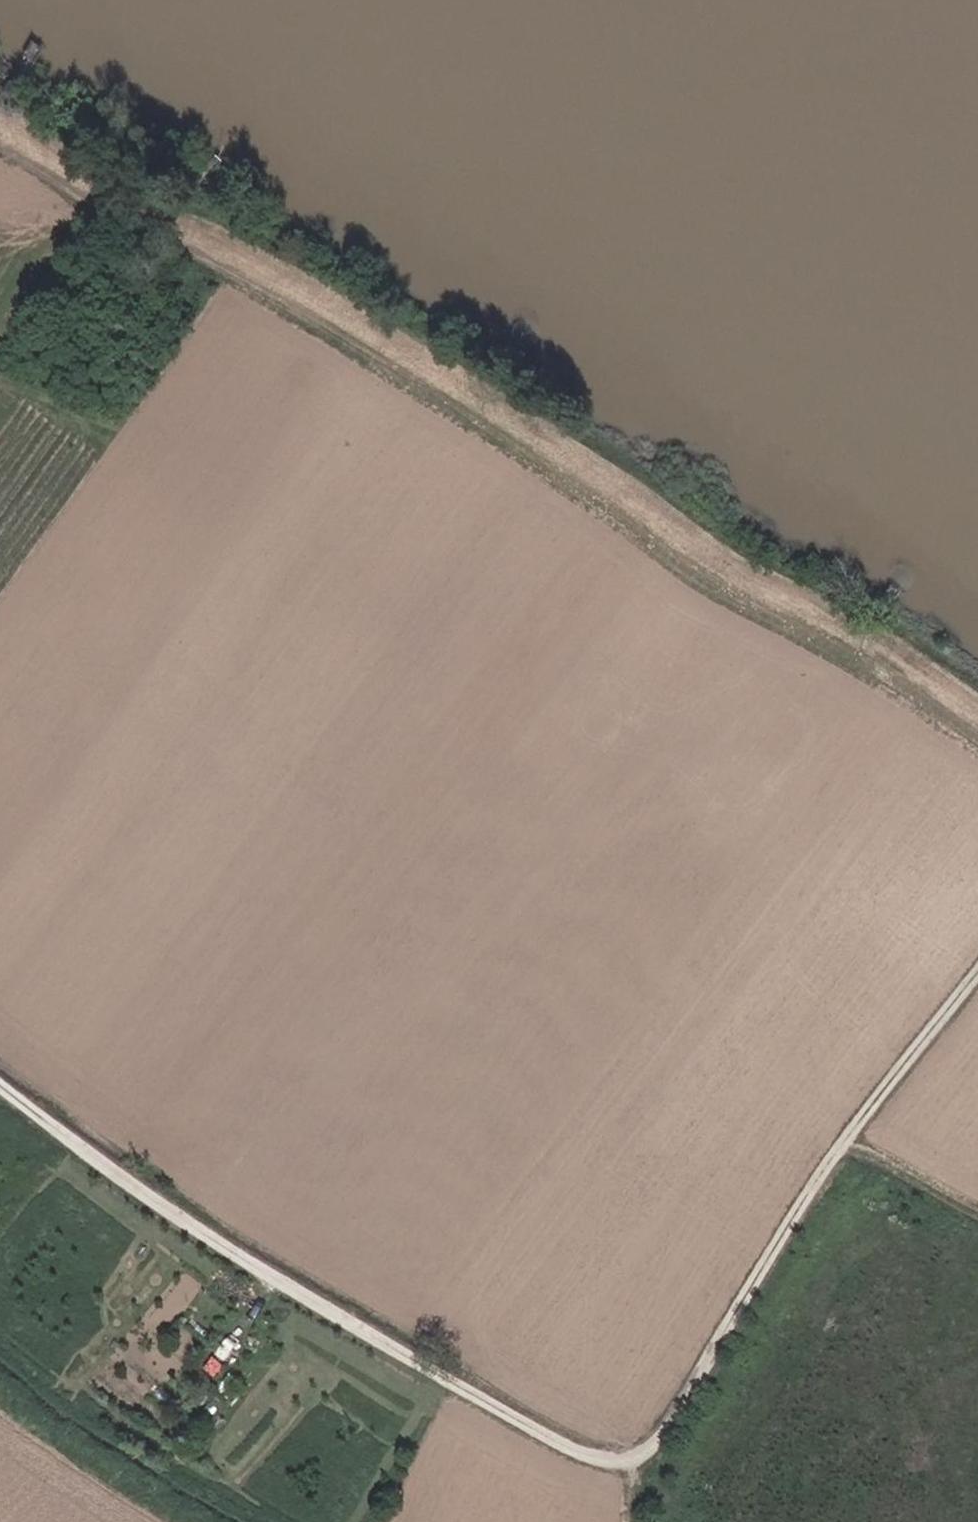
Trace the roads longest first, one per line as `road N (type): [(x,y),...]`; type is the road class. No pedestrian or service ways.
road 1 (track): [(977,969),(799,1205),(676,1418),(650,1451),(600,1460),(258,1265),(0,1086)]

